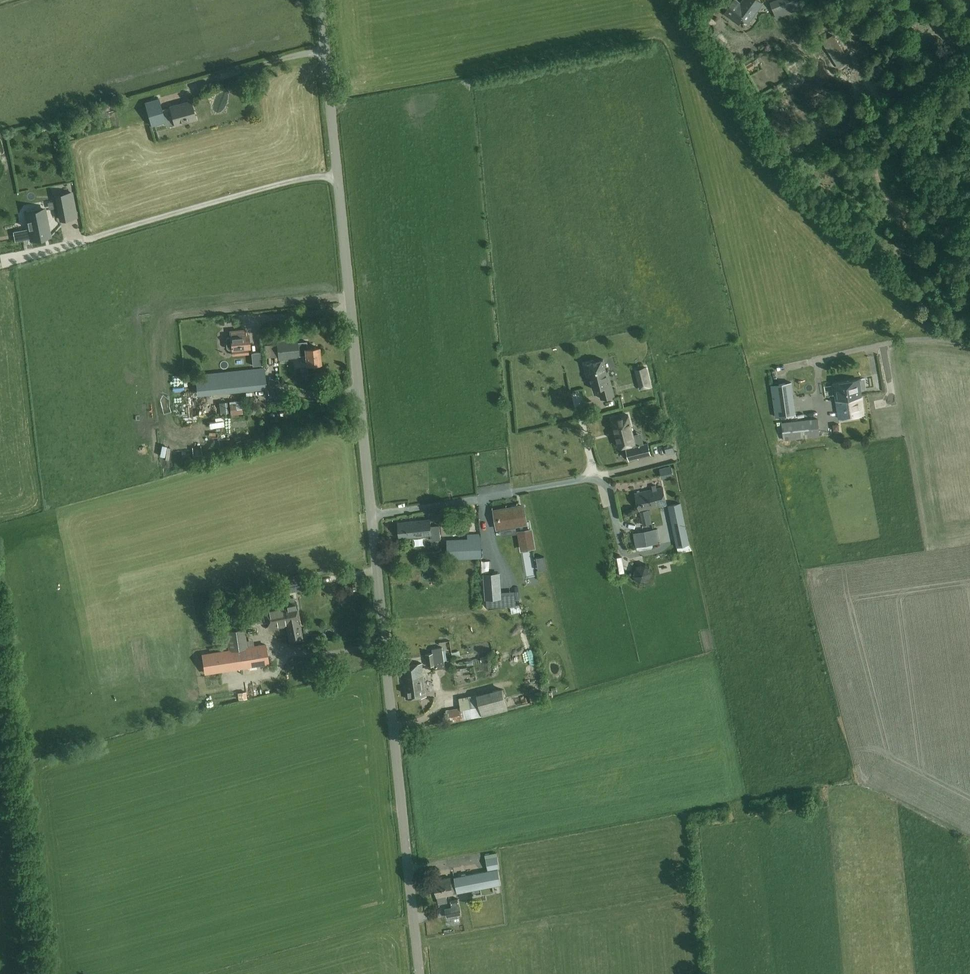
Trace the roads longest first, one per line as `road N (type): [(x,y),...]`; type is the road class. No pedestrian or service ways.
road 1 (unclassified): [(420,973),(320,0)]

